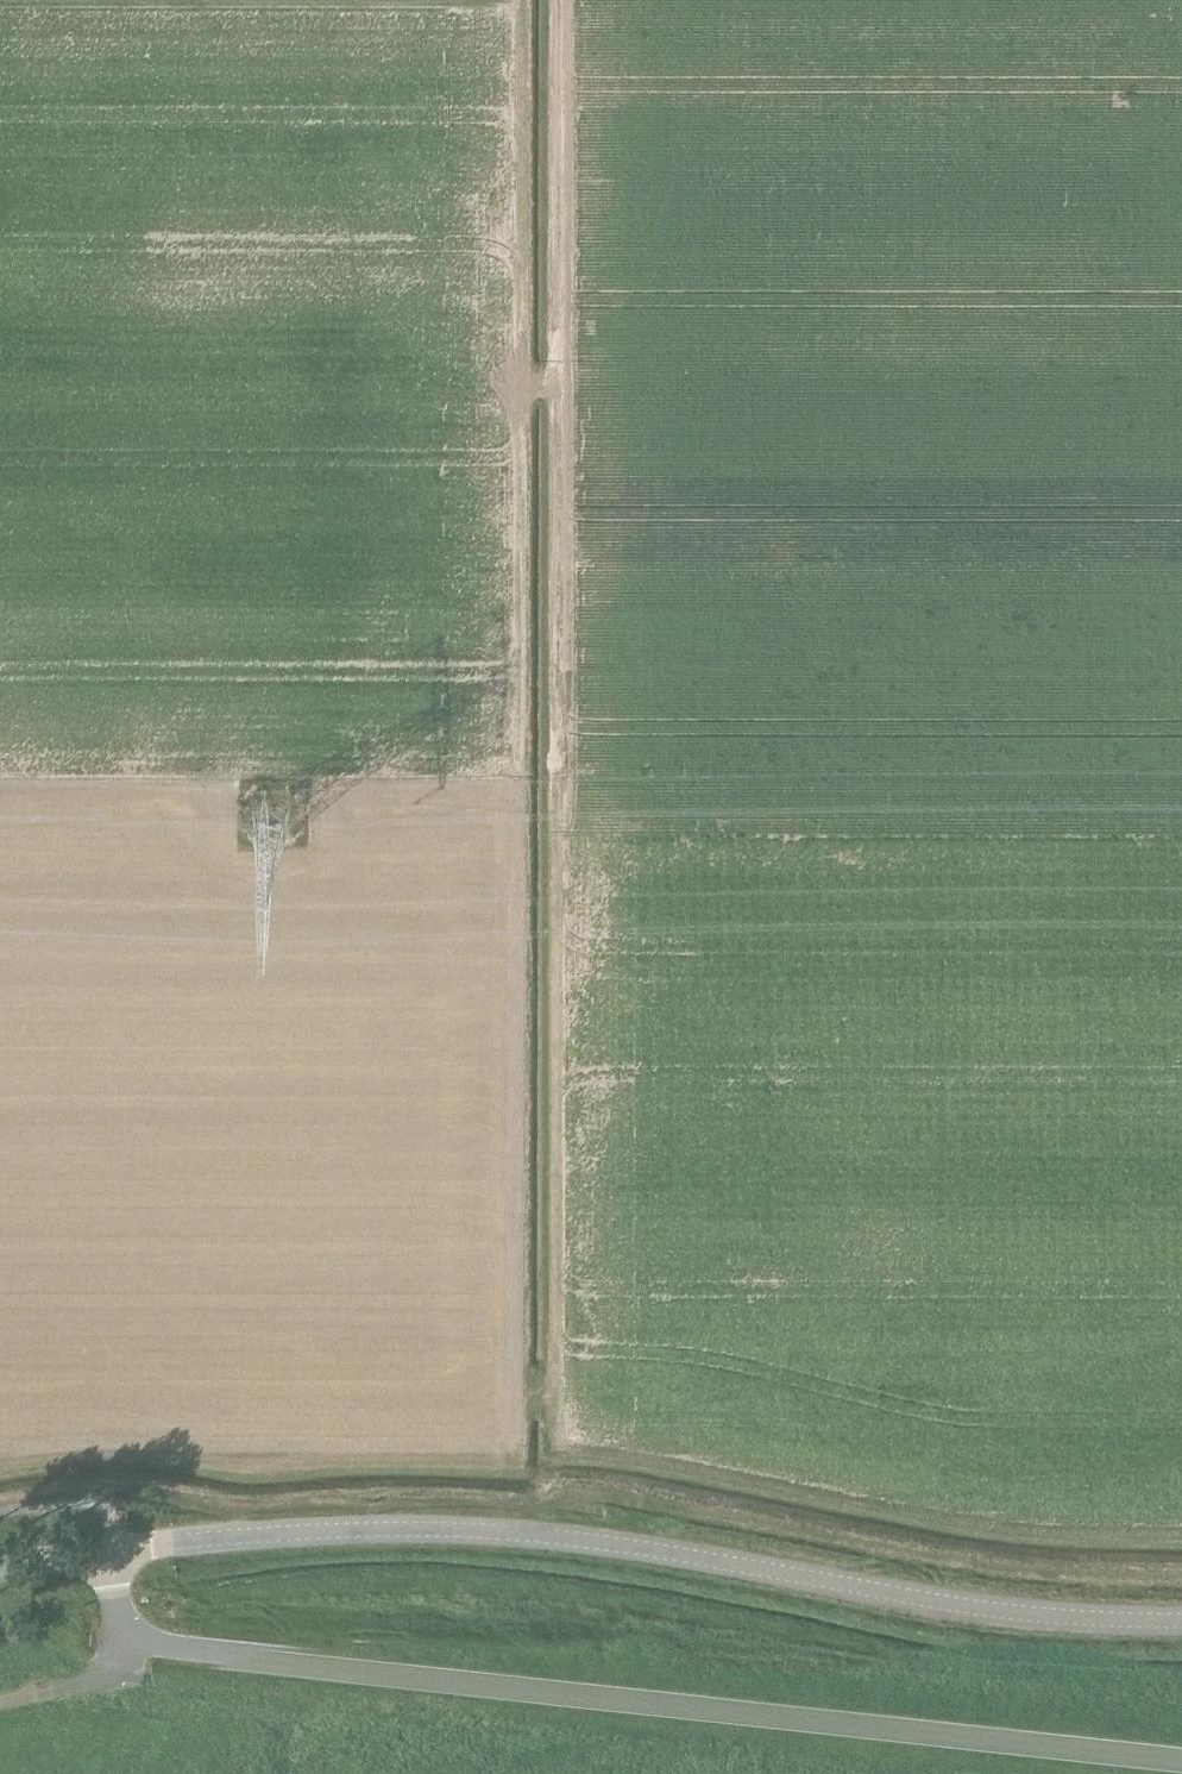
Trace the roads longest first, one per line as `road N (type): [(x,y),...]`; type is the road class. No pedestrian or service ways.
road 1 (unclassified): [(1181,1620),(1004,1611),(639,1549),(480,1531),(351,1529),(108,1551)]
road 2 (unclassified): [(1181,1755),(121,1640)]
road 3 (unclassified): [(0,1696),(100,1676),(118,1661),(121,1640)]

